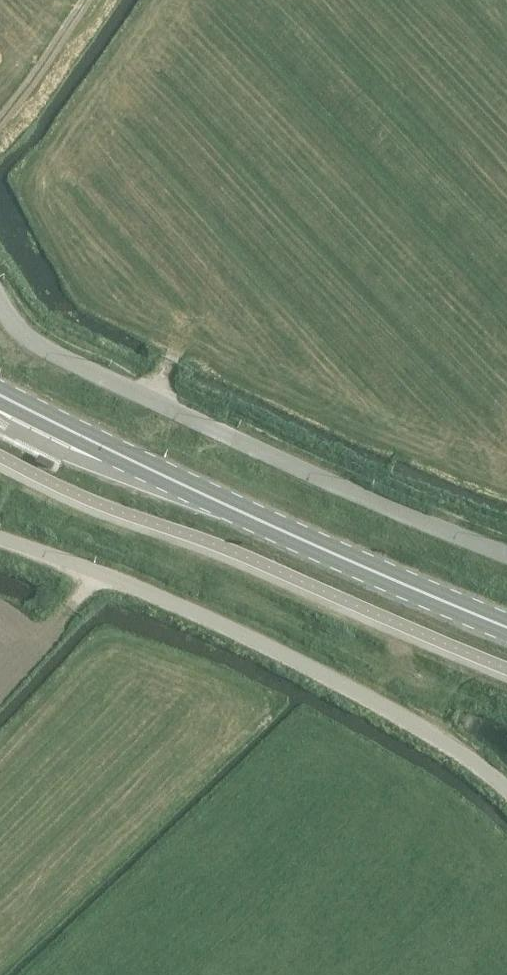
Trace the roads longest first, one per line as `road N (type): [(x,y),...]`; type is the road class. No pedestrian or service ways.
road 1 (residential): [(506,553),(51,352),(17,328),(0,301)]
road 2 (unclassified): [(506,787),(427,731),(260,642),(0,538)]
road 3 (primary): [(506,628),(187,487)]
road 4 (primary): [(0,394),(187,487)]

